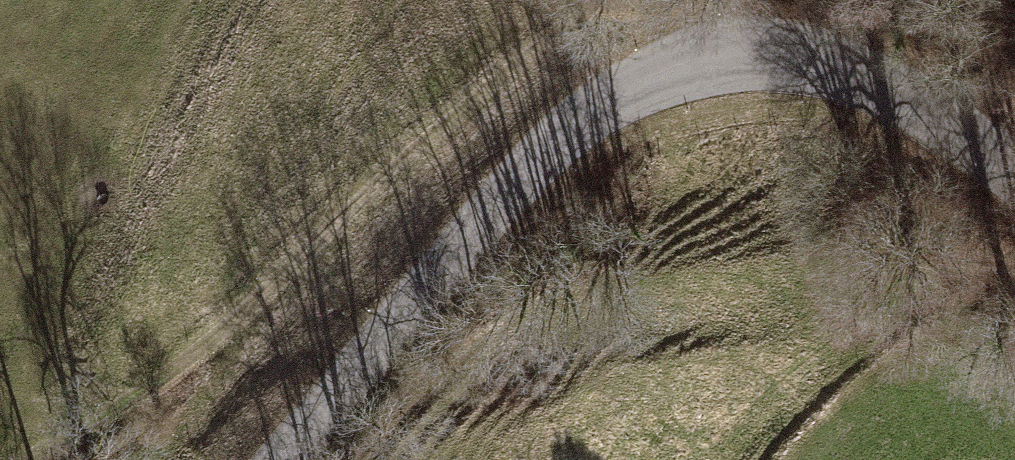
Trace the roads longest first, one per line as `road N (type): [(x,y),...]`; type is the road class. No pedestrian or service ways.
road 1 (tertiary): [(291,459),(560,144),(624,94),(675,72),(735,60),(825,74),(946,129),(1014,181)]
road 2 (track): [(34,459),(179,363),(549,45),(636,22),(735,60)]

